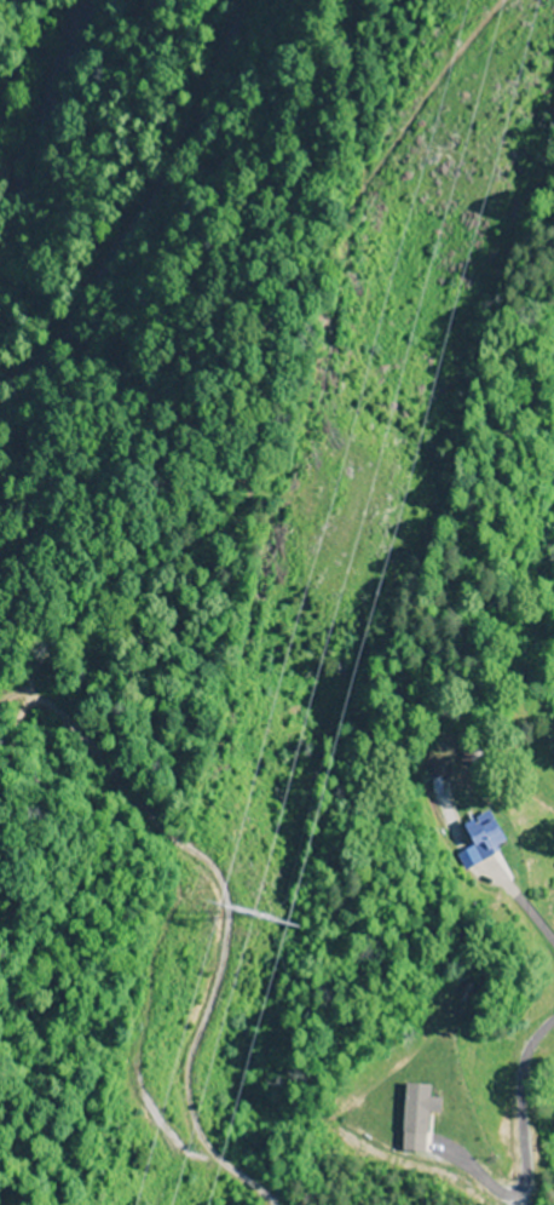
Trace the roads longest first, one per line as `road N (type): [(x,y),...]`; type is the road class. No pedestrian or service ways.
road 1 (residential): [(0,361),(183,210),(294,0)]

